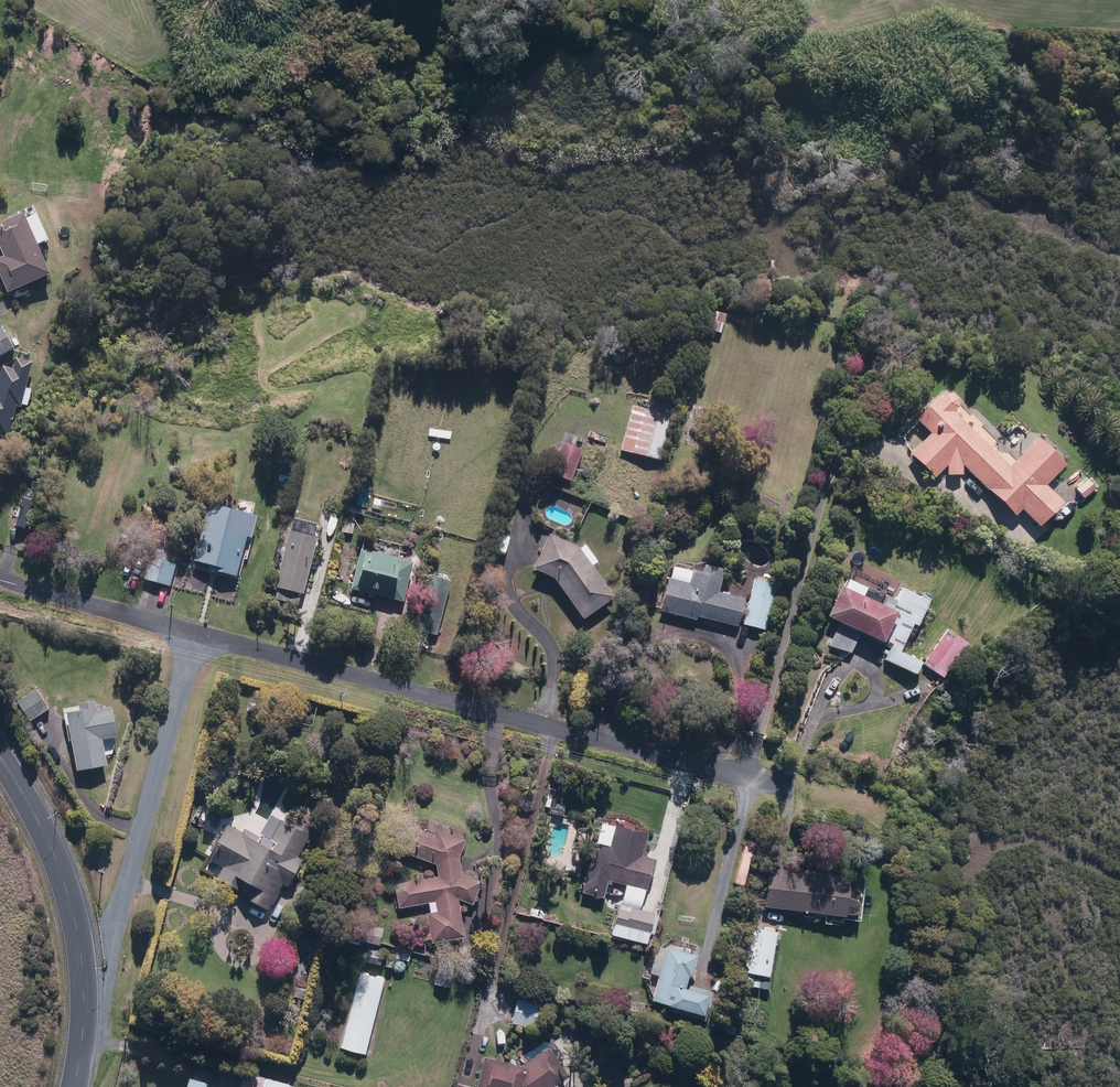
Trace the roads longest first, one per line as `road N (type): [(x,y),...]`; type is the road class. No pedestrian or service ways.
road 1 (residential): [(197,637),(773,787)]
road 2 (tertiary): [(197,637),(85,1039)]
road 3 (tertiary): [(85,1039),(76,923),(35,818),(0,762)]
road 4 (residential): [(0,581),(197,637)]

